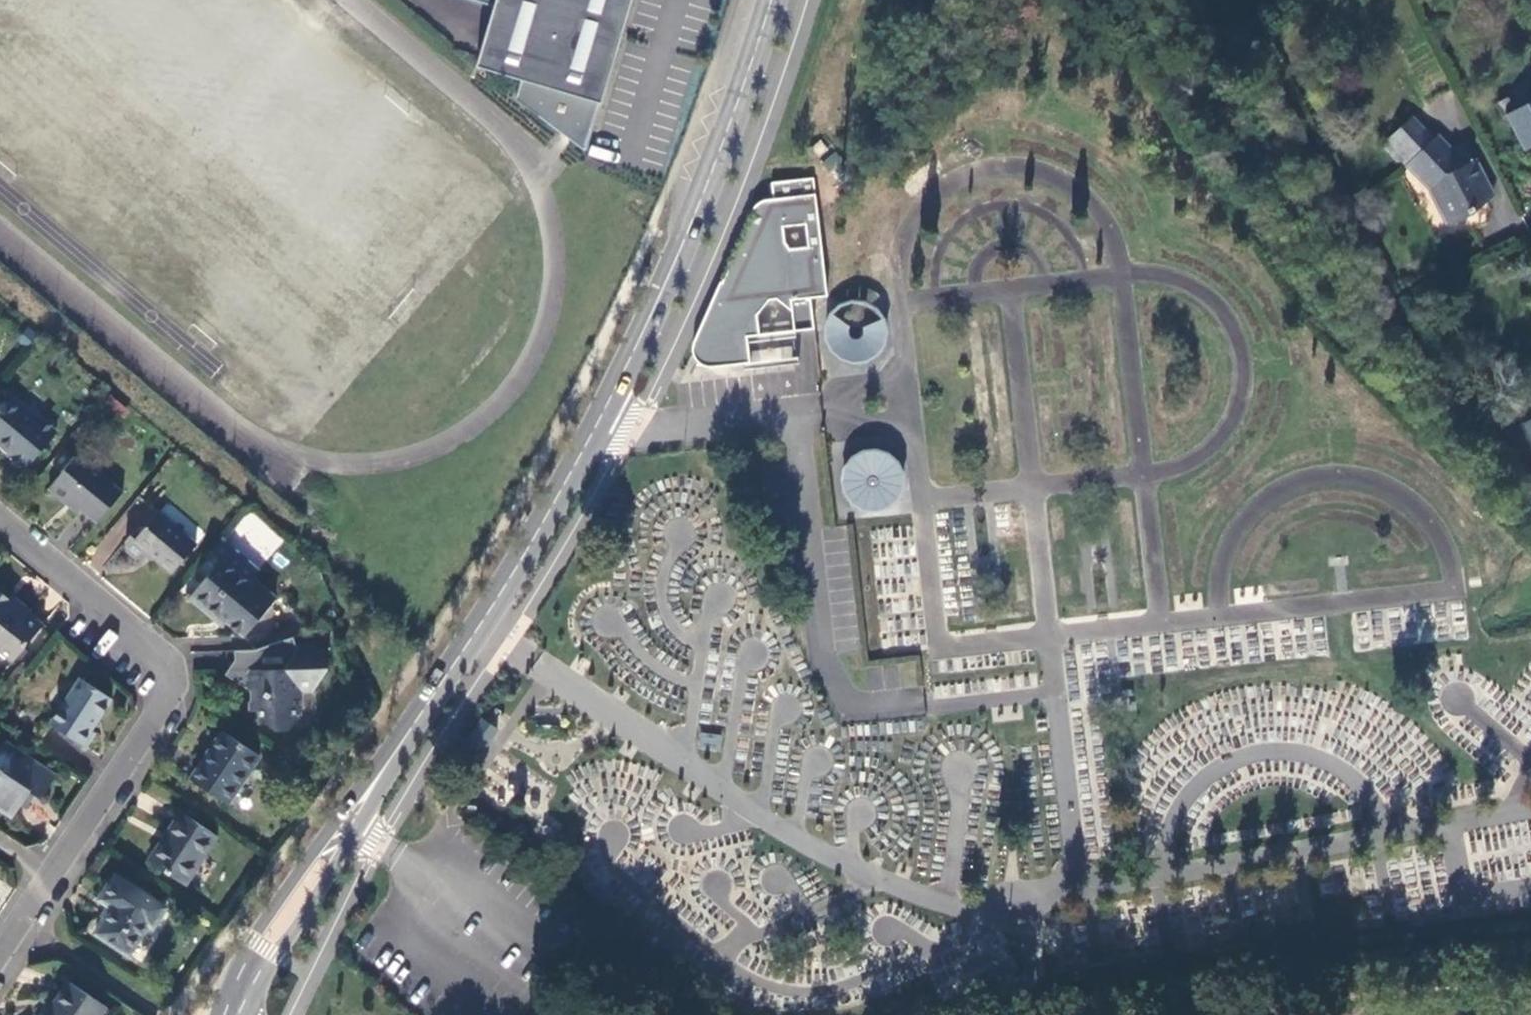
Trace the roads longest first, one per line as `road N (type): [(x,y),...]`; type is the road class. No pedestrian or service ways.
road 1 (secondary): [(390,760),(595,432),(685,240),(772,0)]
road 2 (residential): [(0,952),(157,713),(165,658),(0,520)]
road 3 (secondary): [(390,760),(366,779),(253,940),(225,1003)]
road 4 (secondary): [(246,1014),(390,760)]

